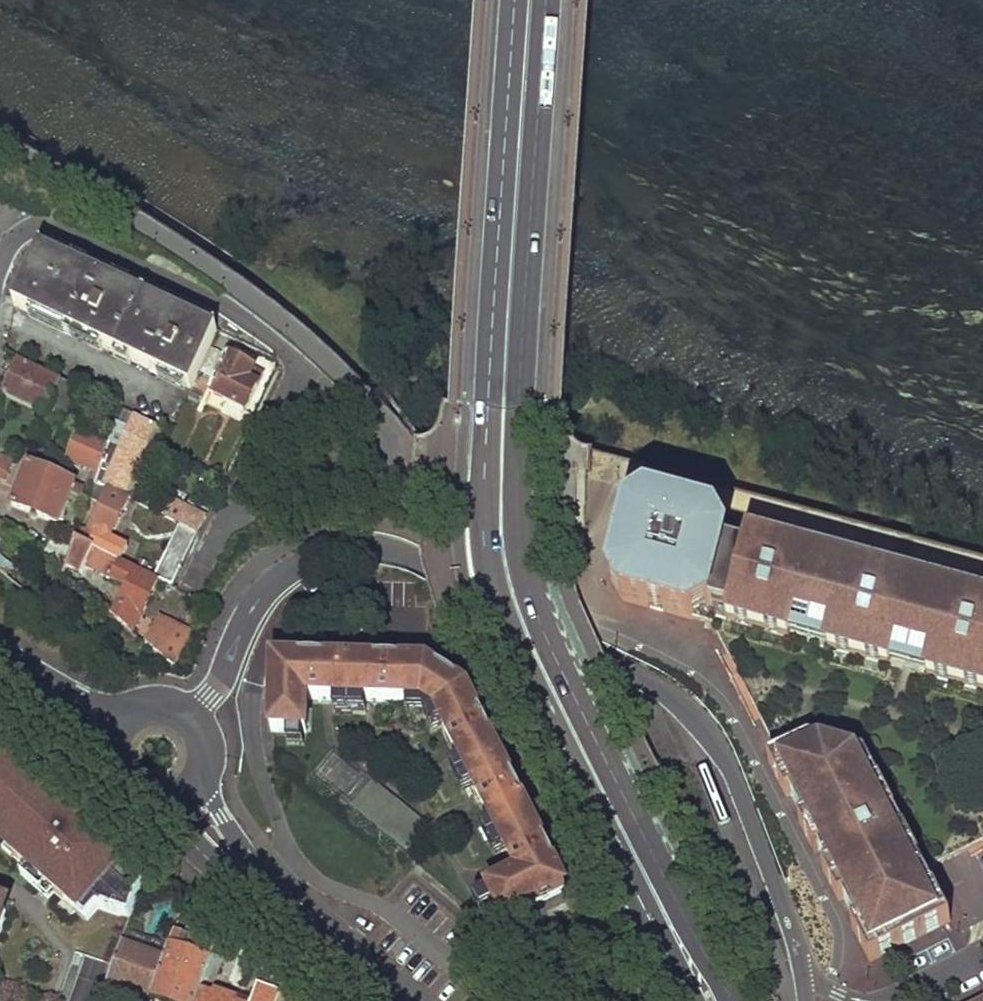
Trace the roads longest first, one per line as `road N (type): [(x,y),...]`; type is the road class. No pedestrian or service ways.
road 1 (primary): [(731,1000),(546,641),(518,540),(548,0)]
road 2 (primary): [(518,0),(487,448),(487,566),(501,623),(685,991)]
road 3 (residential): [(803,977),(728,762),(691,715),(652,683),(423,564),(372,550),(334,551),(297,566),(252,610),(236,652),(192,717)]
road 4 (residential): [(0,258),(21,233),(47,230),(209,301),(287,352),(302,376),(194,585)]
road 5 (tertiary): [(274,901),(388,1000)]
road 6 (tertiary): [(161,807),(181,834),(274,901)]
road 7 (tertiary): [(0,663),(106,761)]
road 8 (tertiary): [(274,901),(204,778)]
road 9 (tertiary): [(126,714),(0,661)]
road 10 (residential): [(921,986),(866,1000),(803,977)]

